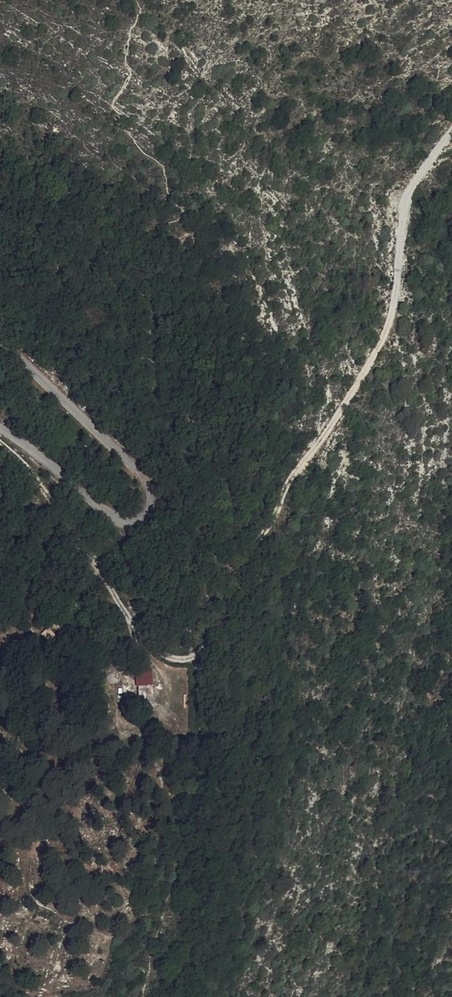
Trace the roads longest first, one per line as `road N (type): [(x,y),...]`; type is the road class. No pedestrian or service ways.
road 1 (track): [(451,133),(414,184),(400,288),(366,377),(293,478),(226,621),(194,658)]
road 2 (unclassified): [(0,431),(110,516),(145,521),(148,490),(0,343)]
road 3 (track): [(0,444),(31,472),(139,634),(165,656),(194,658)]

